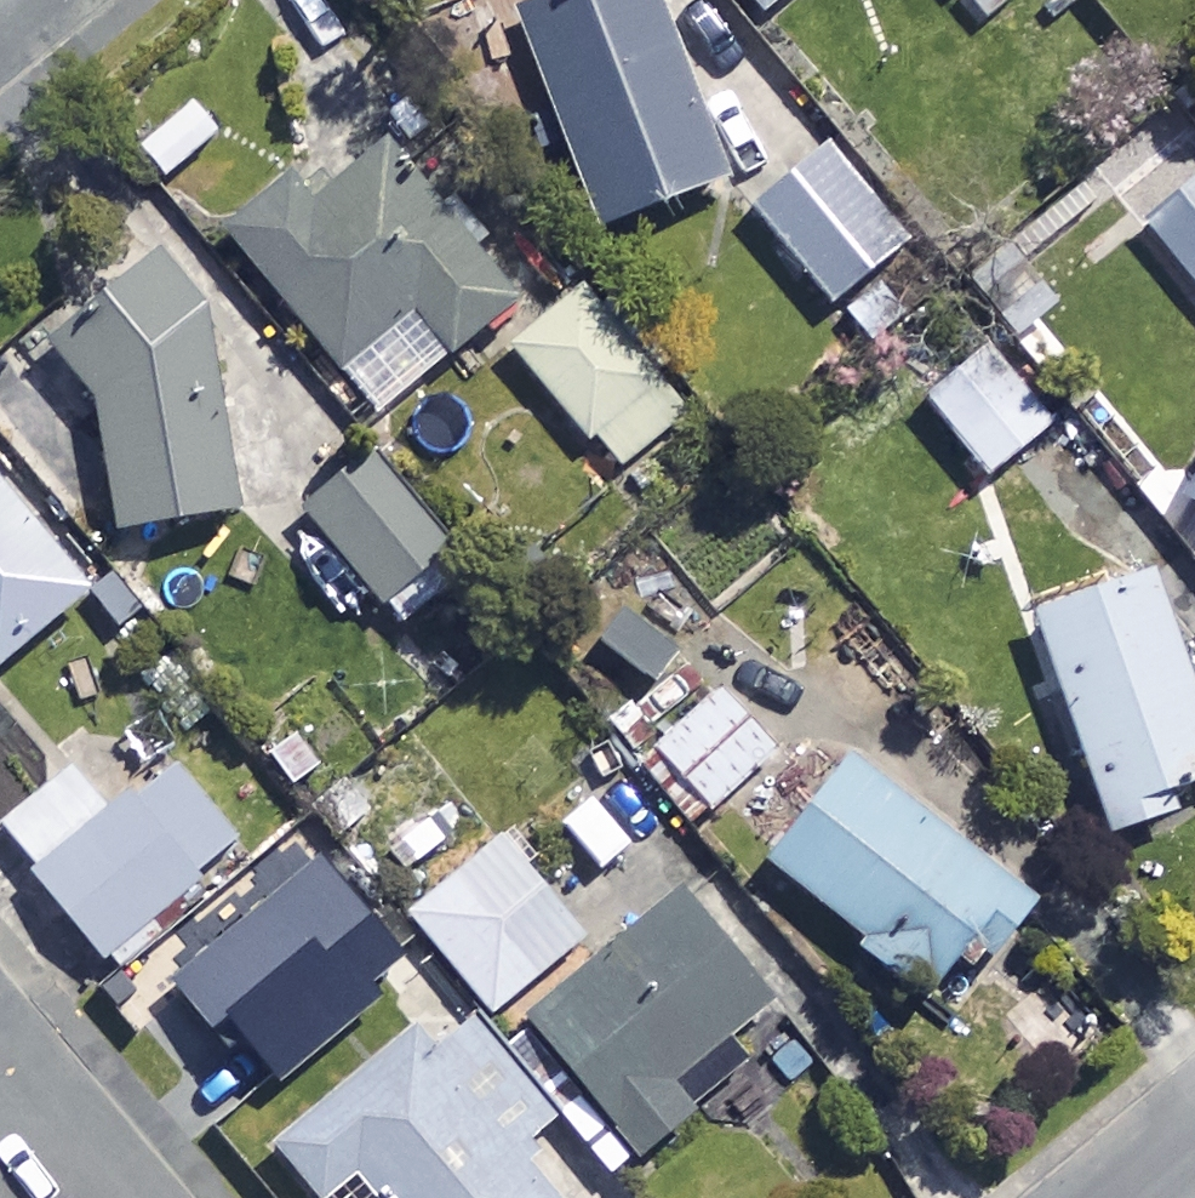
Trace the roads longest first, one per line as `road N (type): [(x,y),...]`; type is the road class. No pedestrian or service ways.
road 1 (residential): [(113,1197),(0,1062)]

